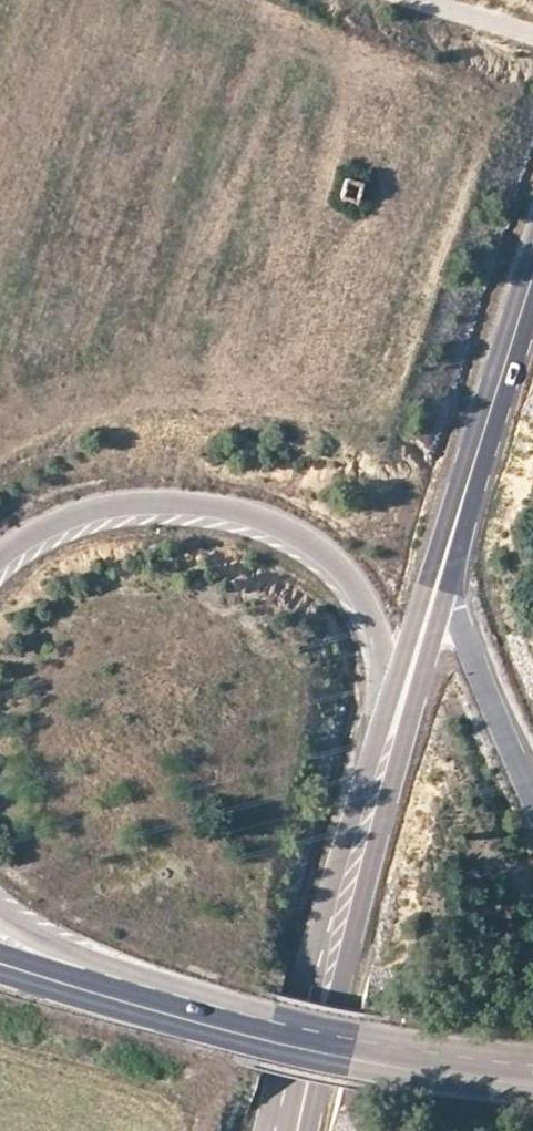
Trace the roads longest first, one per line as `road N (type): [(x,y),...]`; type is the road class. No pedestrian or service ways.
road 1 (tertiary): [(305,1130),(334,987),(447,591)]
road 2 (primary): [(0,559),(116,508),(244,519),(302,544),(350,586),(380,653),(367,752)]
road 3 (tertiary): [(507,340),(367,752)]
road 4 (tertiary): [(367,752),(273,1130)]
road 5 (primary): [(239,1027),(0,912)]
road 6 (tertiary): [(447,591),(507,340)]
road 7 (primary): [(0,964),(239,1027)]
road 8 (primary): [(532,804),(447,591)]
road 9 (primary): [(391,1061),(239,1027)]
road 10 (primary): [(391,1061),(532,1078)]
road 11 (track): [(532,42),(399,0)]

